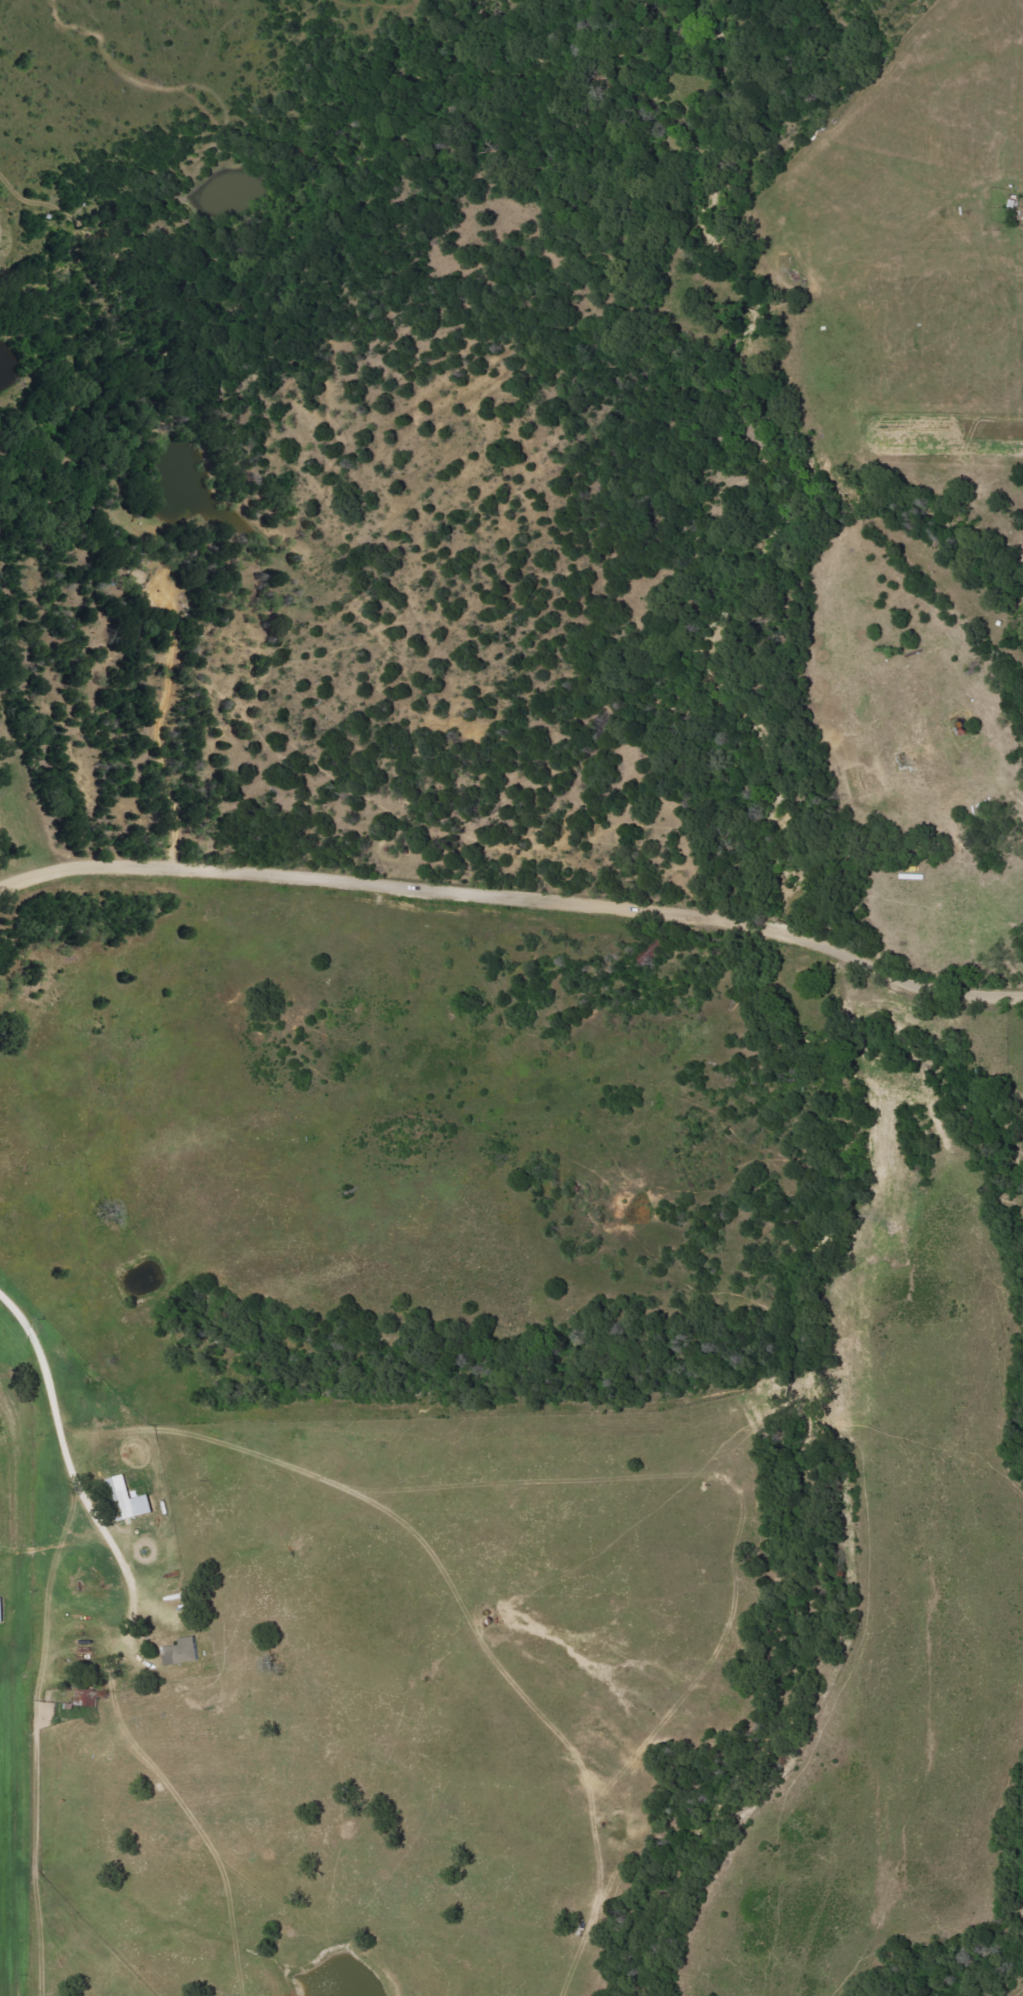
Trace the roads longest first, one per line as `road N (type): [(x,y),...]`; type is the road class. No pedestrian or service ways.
road 1 (residential): [(0,888),(78,864),(173,869),(241,884),(773,930),(954,1000),(1022,999)]

